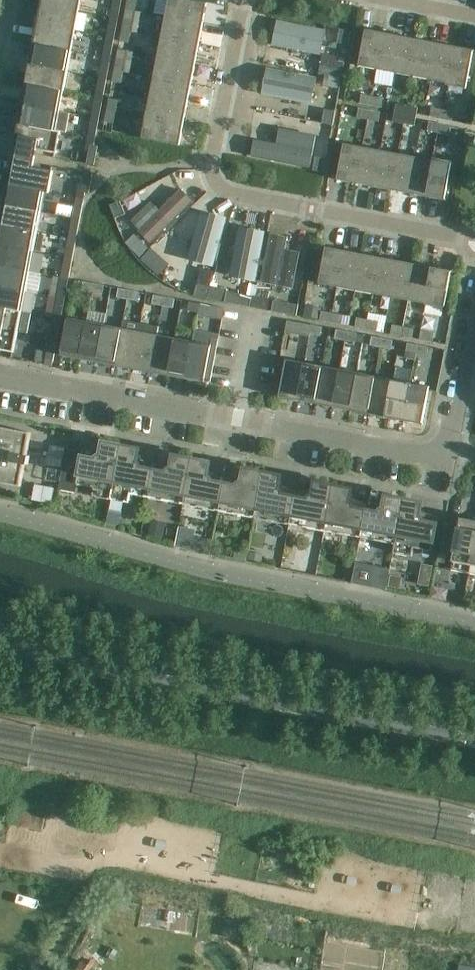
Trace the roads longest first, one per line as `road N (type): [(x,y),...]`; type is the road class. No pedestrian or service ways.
road 1 (tertiary): [(474,741),(0,643)]
road 2 (residential): [(244,0),(217,186),(474,242)]
road 3 (residential): [(238,421),(0,373)]
road 4 (residential): [(454,446),(427,462),(238,421)]
road 5 (residential): [(474,321),(454,446)]

